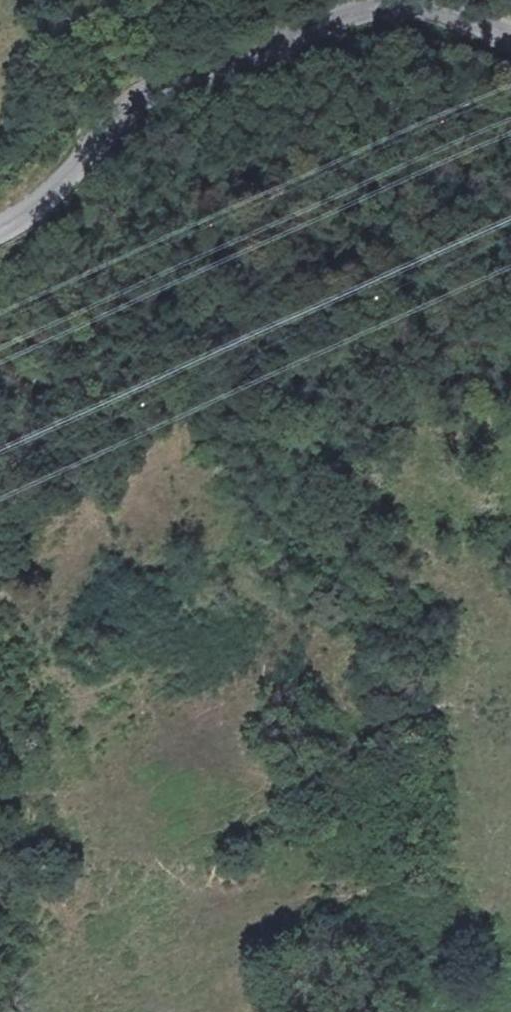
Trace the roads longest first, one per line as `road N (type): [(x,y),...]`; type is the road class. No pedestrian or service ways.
road 1 (tertiary): [(0,219),(164,118),(353,23),(422,7),(510,33)]

